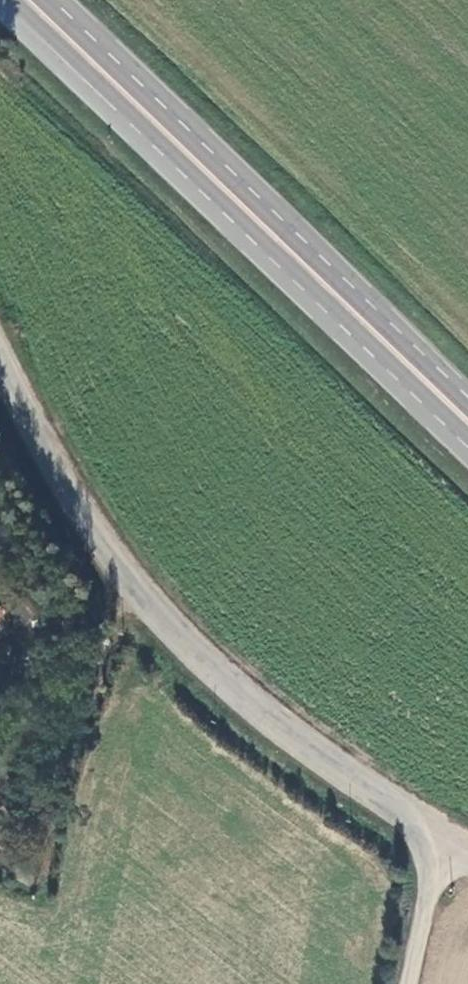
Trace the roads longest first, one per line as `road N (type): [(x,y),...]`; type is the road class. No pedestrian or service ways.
road 1 (unclassified): [(0,356),(93,530),(209,673),(427,835)]
road 2 (tertiary): [(0,9),(375,369),(467,440)]
road 3 (secondary): [(27,0),(465,422)]
road 4 (tertiary): [(465,422),(414,339),(64,0)]
road 5 (unclassified): [(427,835),(439,896),(419,983)]

